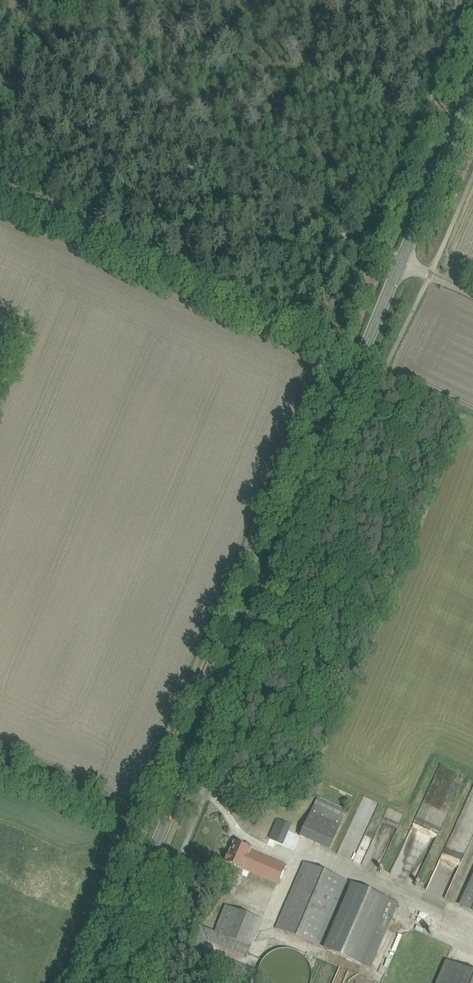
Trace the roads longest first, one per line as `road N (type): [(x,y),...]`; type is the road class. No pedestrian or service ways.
road 1 (secondary): [(96,982),(401,260)]
road 2 (track): [(0,80),(369,248)]
road 3 (secondary): [(401,260),(472,90)]

